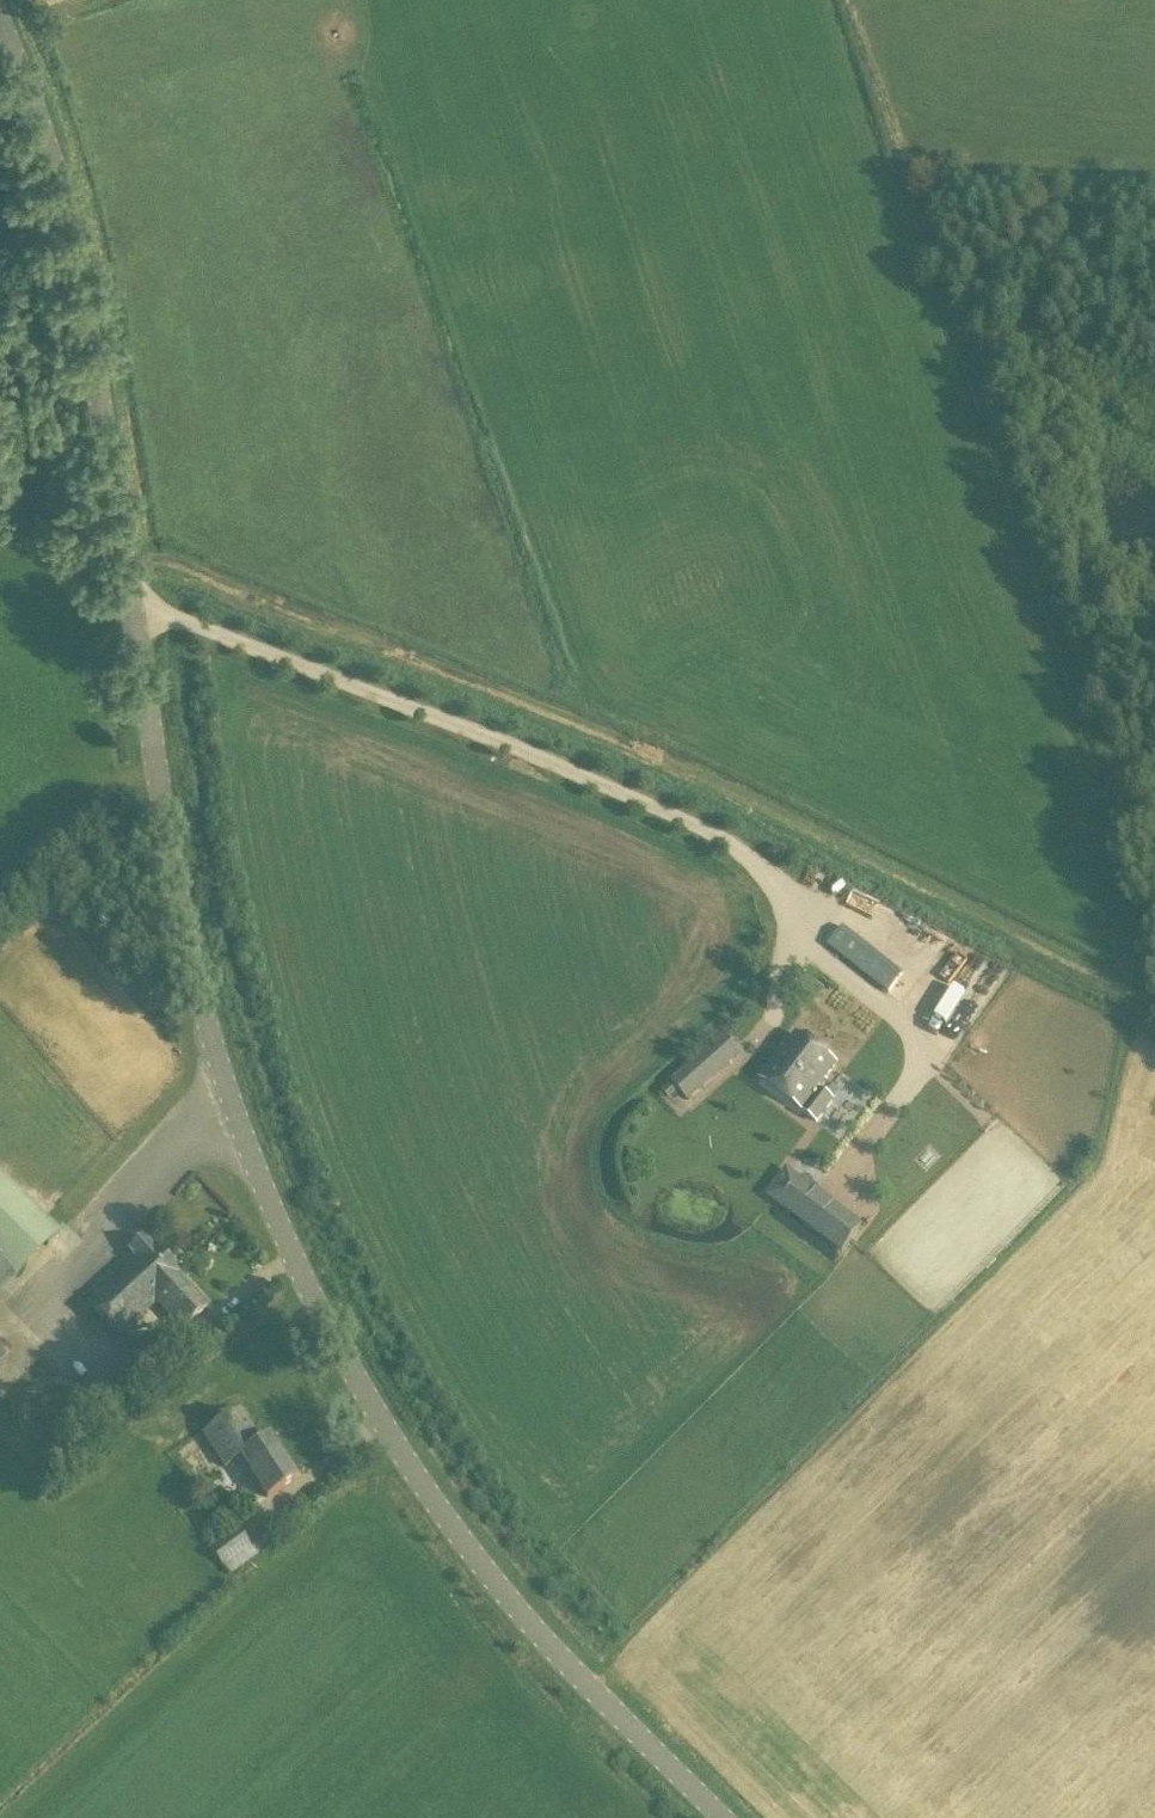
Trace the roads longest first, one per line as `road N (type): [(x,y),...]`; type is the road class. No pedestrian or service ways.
road 1 (unclassified): [(727,1817),(565,1656),(463,1537),(339,1349),(237,1109),(154,751),(96,357),(63,204),(0,25)]

